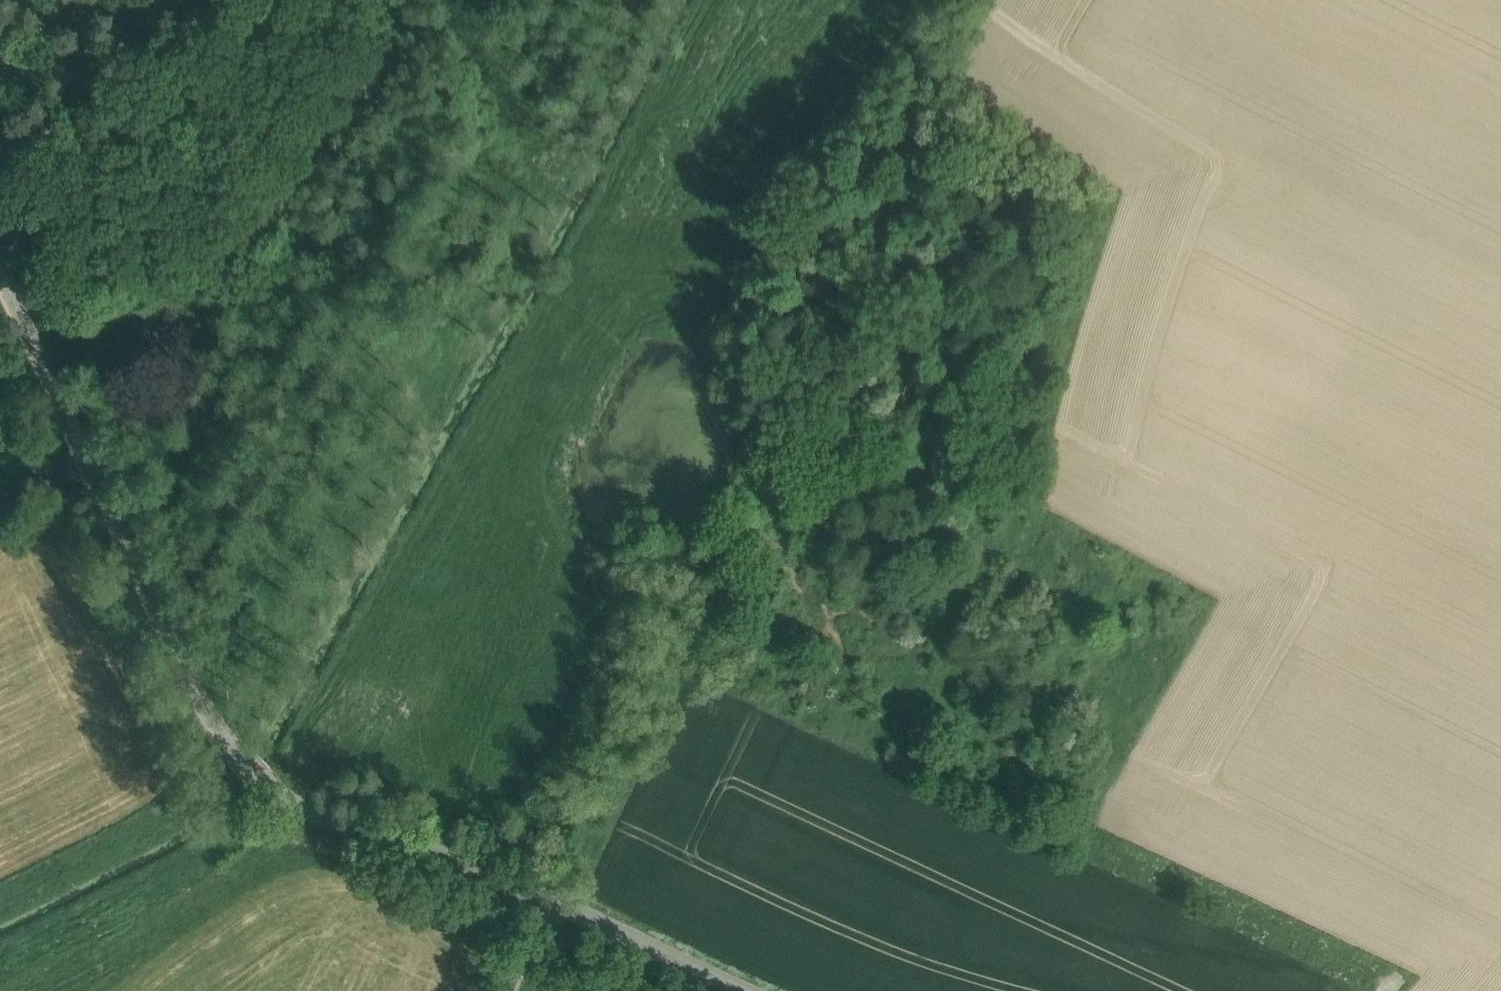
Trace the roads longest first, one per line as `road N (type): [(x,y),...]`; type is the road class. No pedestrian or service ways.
road 1 (tertiary): [(746,990),(540,900),(271,798),(215,721),(45,400),(0,297)]

